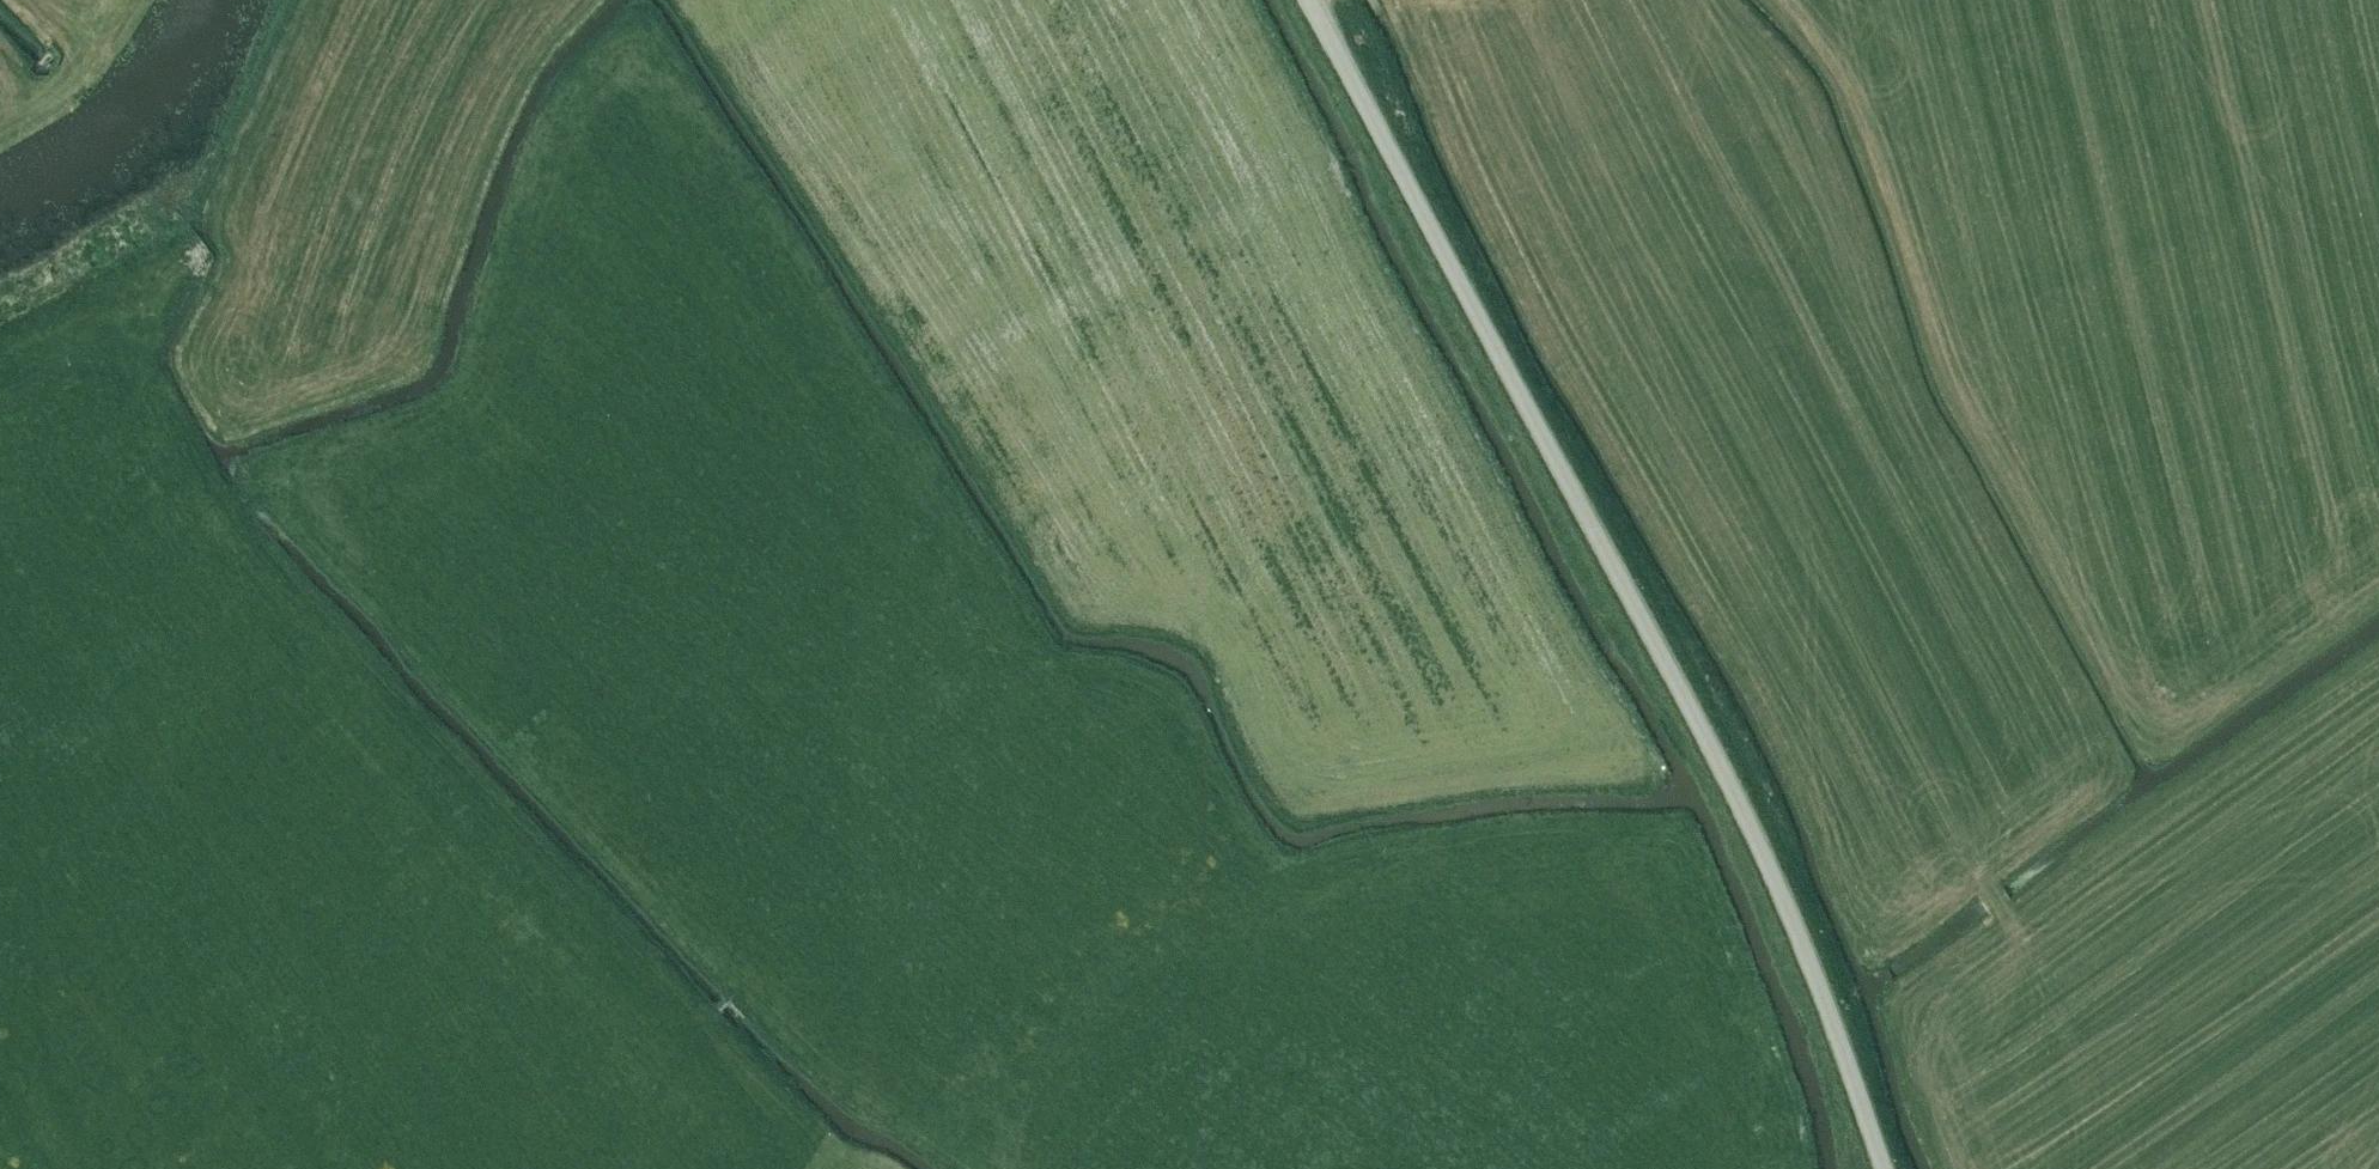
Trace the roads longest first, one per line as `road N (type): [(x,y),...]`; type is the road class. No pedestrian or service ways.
road 1 (tertiary): [(1884,1168),(1836,1028),(1720,768),(1308,0)]

